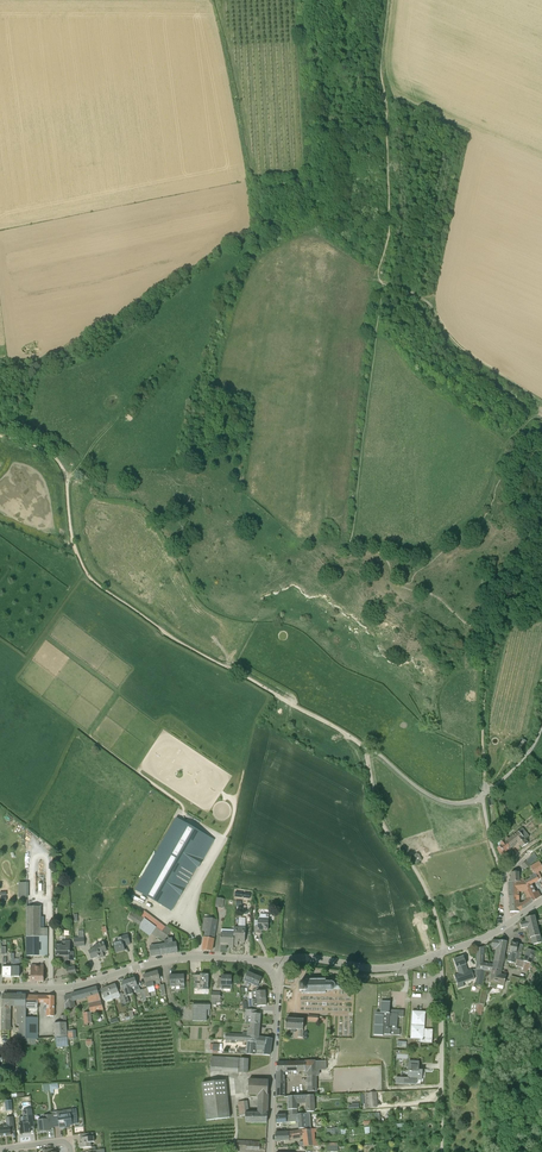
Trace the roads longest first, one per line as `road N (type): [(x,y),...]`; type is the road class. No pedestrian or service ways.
road 1 (track): [(367,749),(181,644),(98,585),(75,547),(60,464),(40,448),(0,436)]
road 2 (track): [(541,413),(526,393),(456,346),(425,300),(378,277),(389,227),(380,68),(387,0)]
road 3 (tertiary): [(0,988),(69,987),(173,958),(263,960)]
road 4 (track): [(541,576),(489,646),(486,793)]
road 5 (track): [(446,951),(423,883),(380,818),(367,749)]
road 6 (tertiary): [(270,1151),(277,983)]
road 7 (tertiary): [(438,954),(383,968),(285,960)]
road 8 (unclassified): [(438,954),(442,1087)]
road 9 (track): [(483,798),(435,798),(367,749)]

